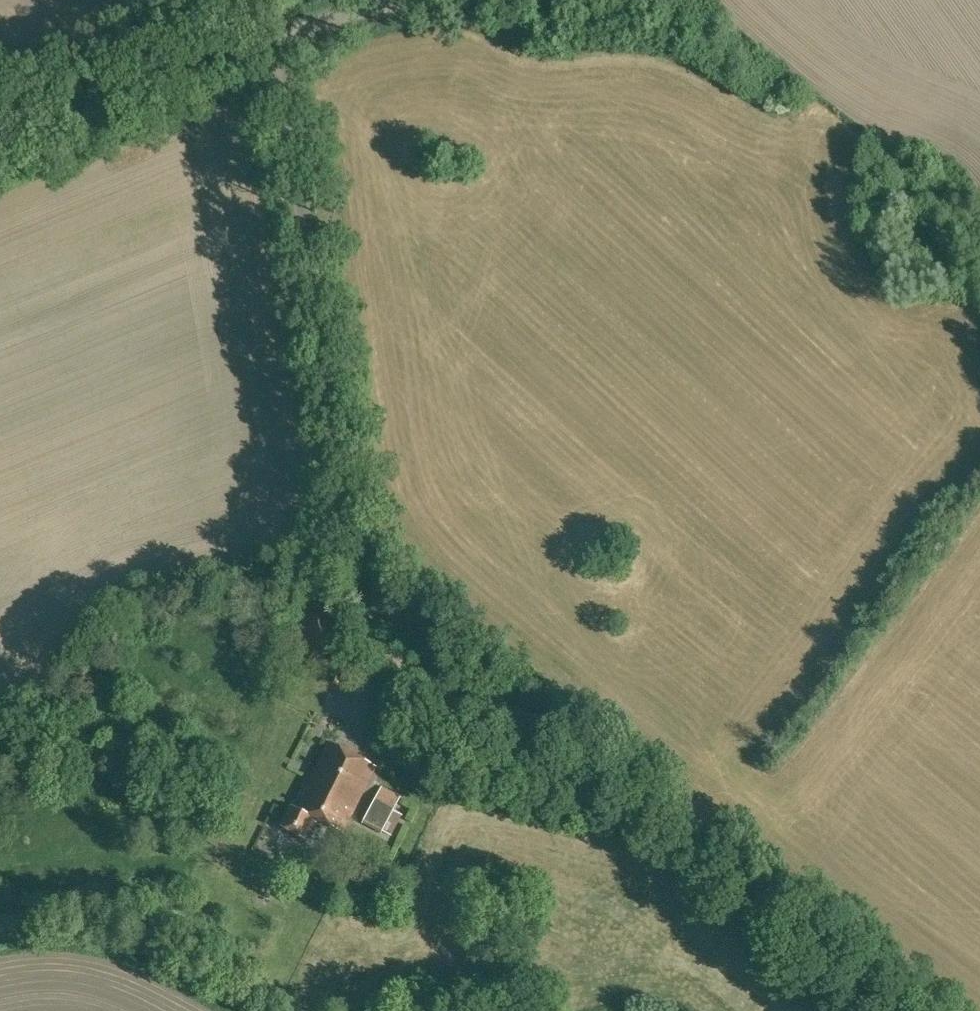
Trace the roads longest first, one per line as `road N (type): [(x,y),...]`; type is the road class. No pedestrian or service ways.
road 1 (unclassified): [(271,39),(372,614),(389,657),(572,742),(598,763)]
road 2 (unclassified): [(0,152),(271,39)]
road 3 (unclassified): [(271,39),(428,0)]

